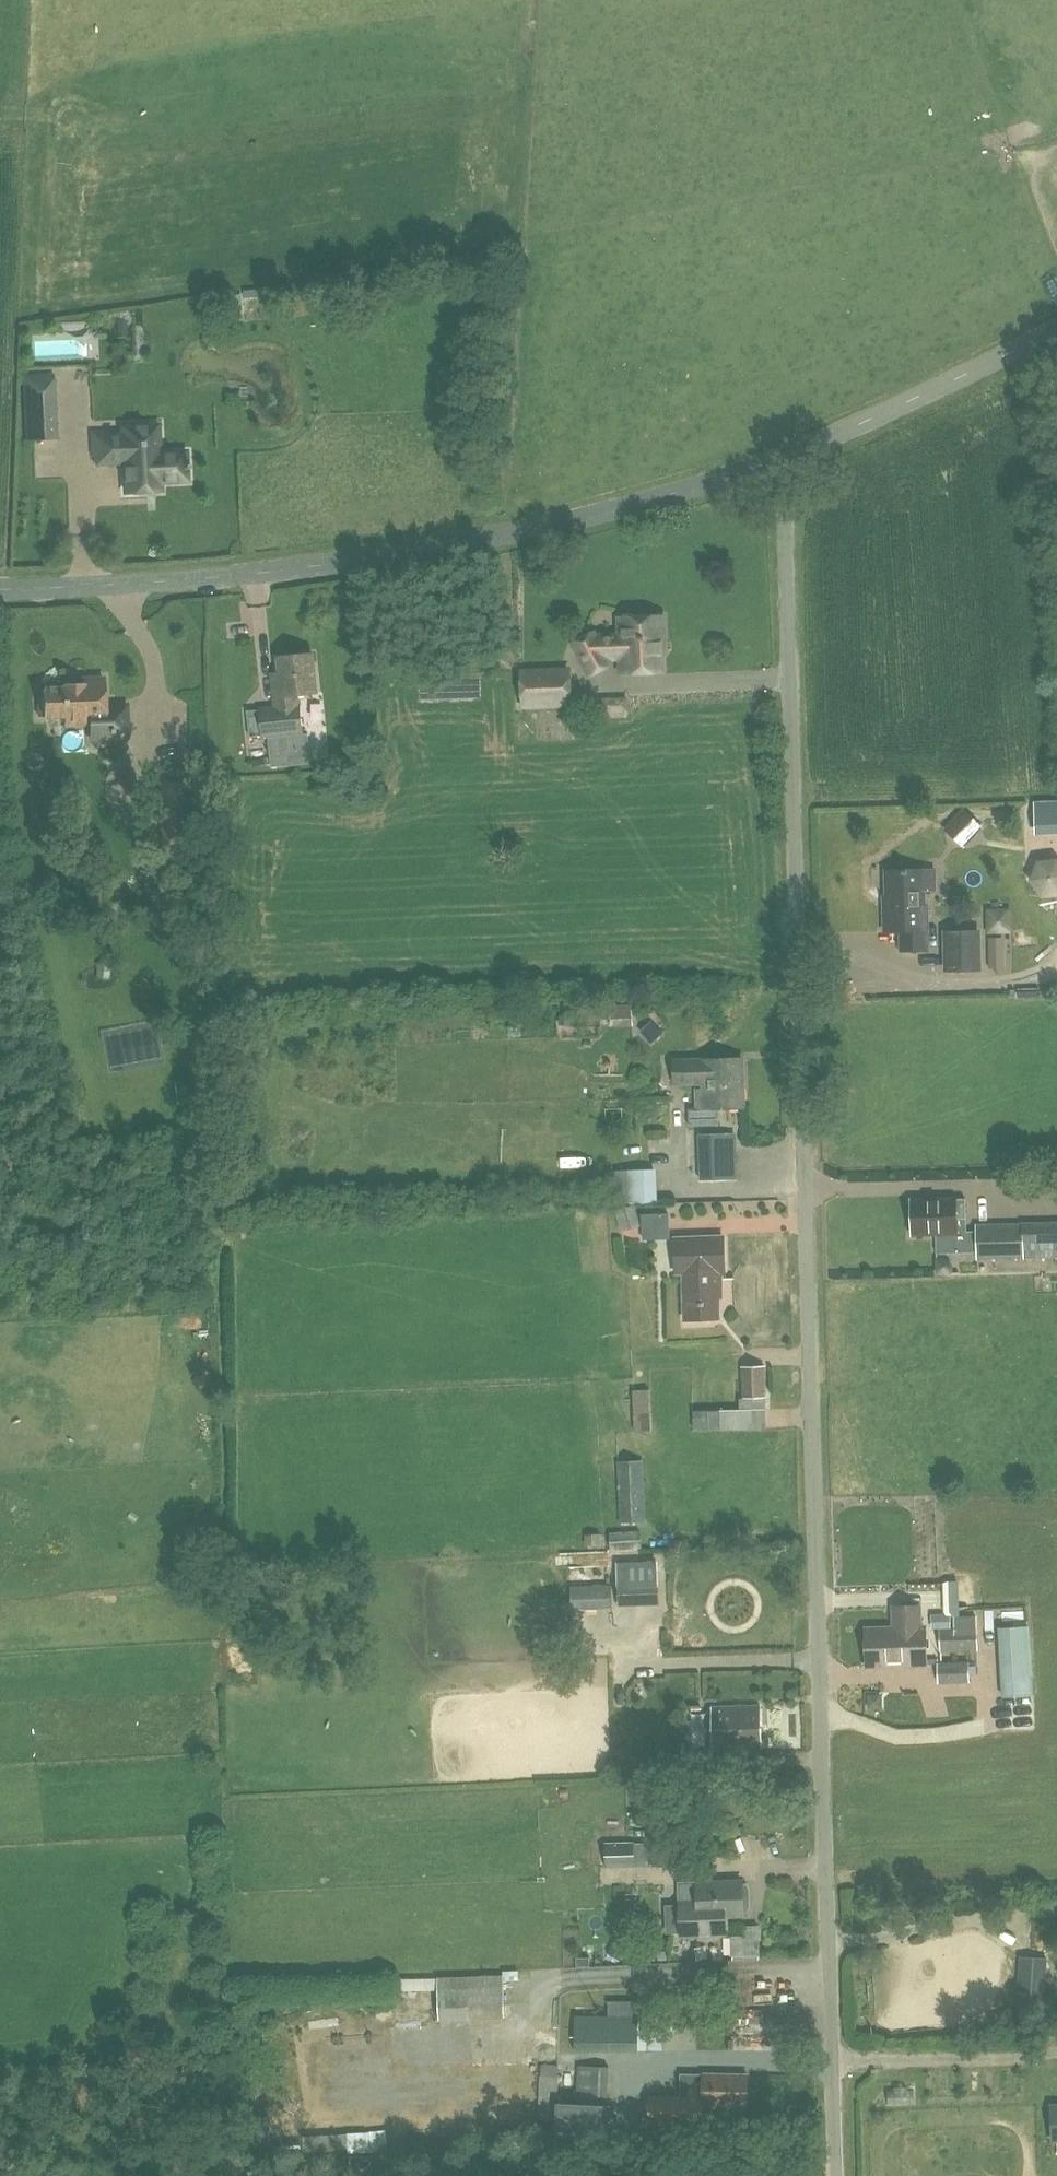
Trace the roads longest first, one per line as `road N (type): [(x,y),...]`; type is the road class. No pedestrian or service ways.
road 1 (unclassified): [(837,2175),(783,457)]
road 2 (unclassified): [(0,590),(136,585),(433,545),(566,519),(783,457)]
road 3 (unclassified): [(783,457),(1056,327)]

